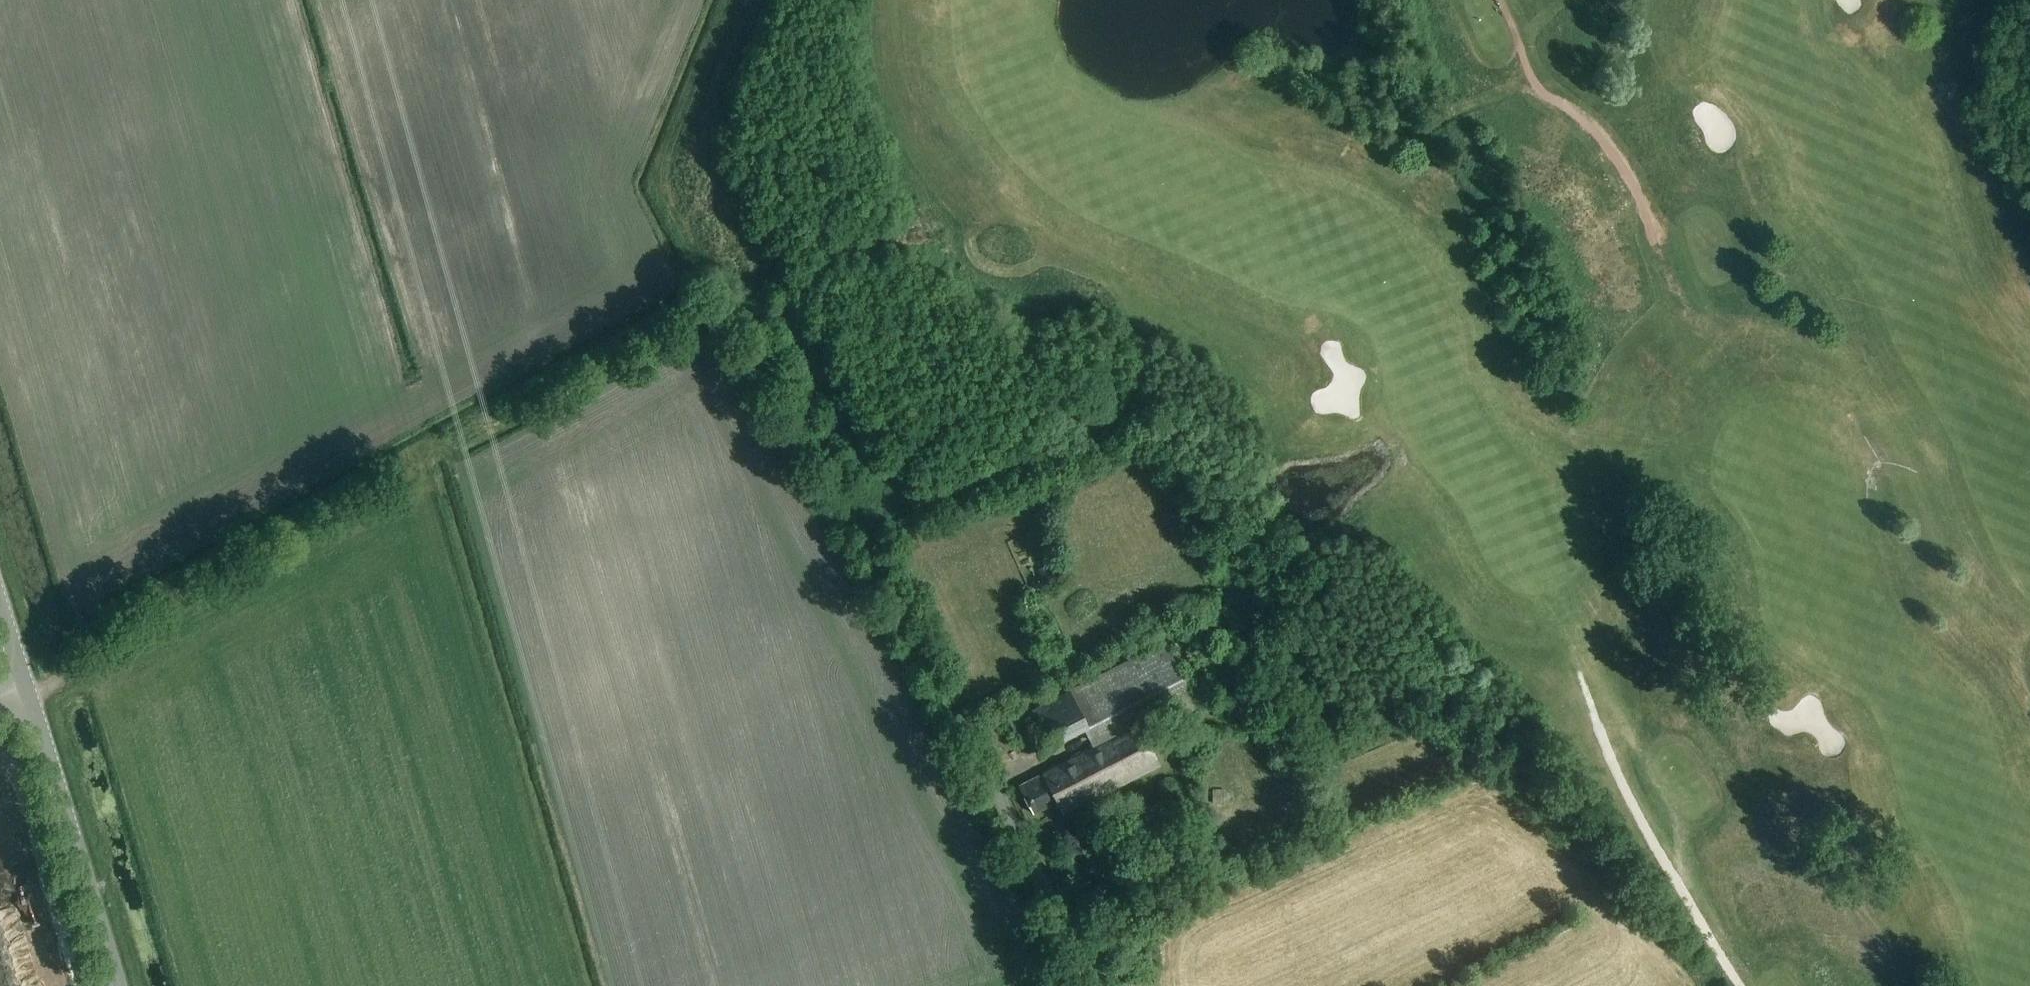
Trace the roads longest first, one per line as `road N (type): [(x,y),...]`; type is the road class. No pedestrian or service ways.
road 1 (unclassified): [(117,985),(27,689)]
road 2 (unclassified): [(1096,985),(983,765)]

